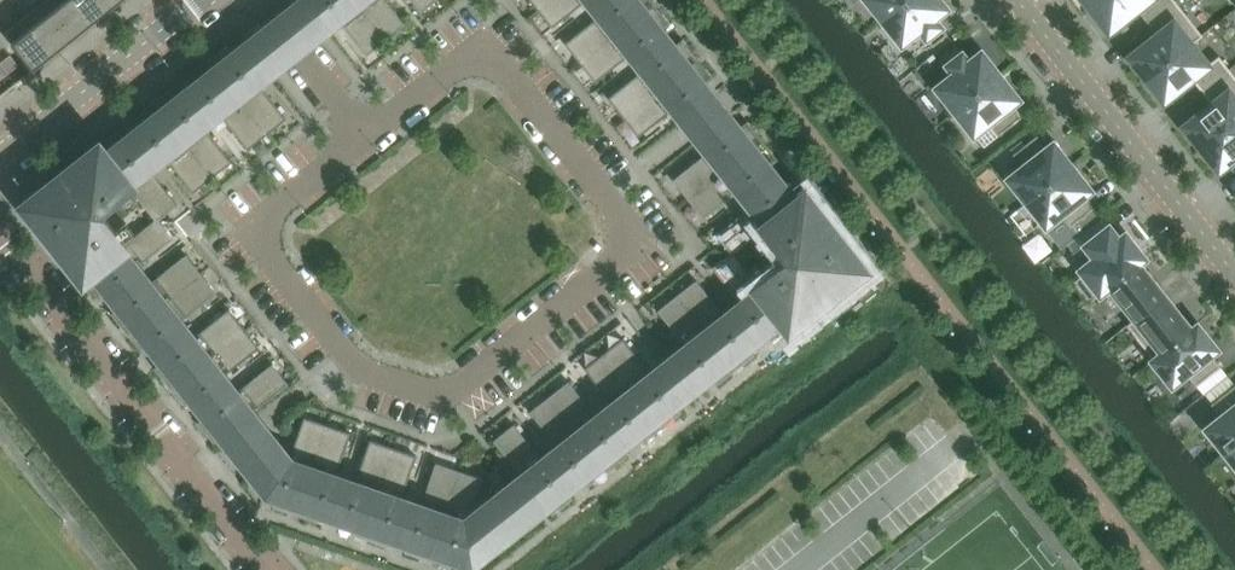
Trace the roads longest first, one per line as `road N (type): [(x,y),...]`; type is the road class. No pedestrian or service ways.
road 1 (residential): [(360,127),(343,159),(278,212),(269,225),(272,253),(355,358),(382,375),(454,393),(611,281),(630,243),(617,205),(518,81),(495,67),(456,73),(393,119)]
road 2 (residential): [(0,227),(270,569)]
road 3 (residential): [(1018,0),(1234,275)]
road 4 (residential): [(201,0),(0,157)]
road 5 (residential): [(259,0),(360,127)]

